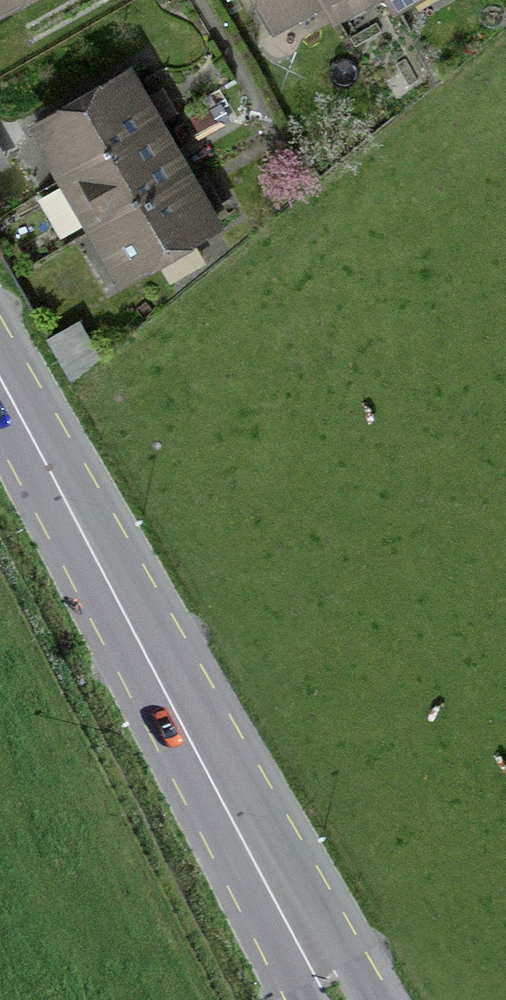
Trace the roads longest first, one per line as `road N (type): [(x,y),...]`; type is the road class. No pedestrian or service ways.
road 1 (track): [(0,571),(223,999)]
road 2 (primary): [(367,999),(119,599)]
road 3 (primary): [(119,599),(300,999)]
road 4 (primary): [(0,381),(119,599)]

